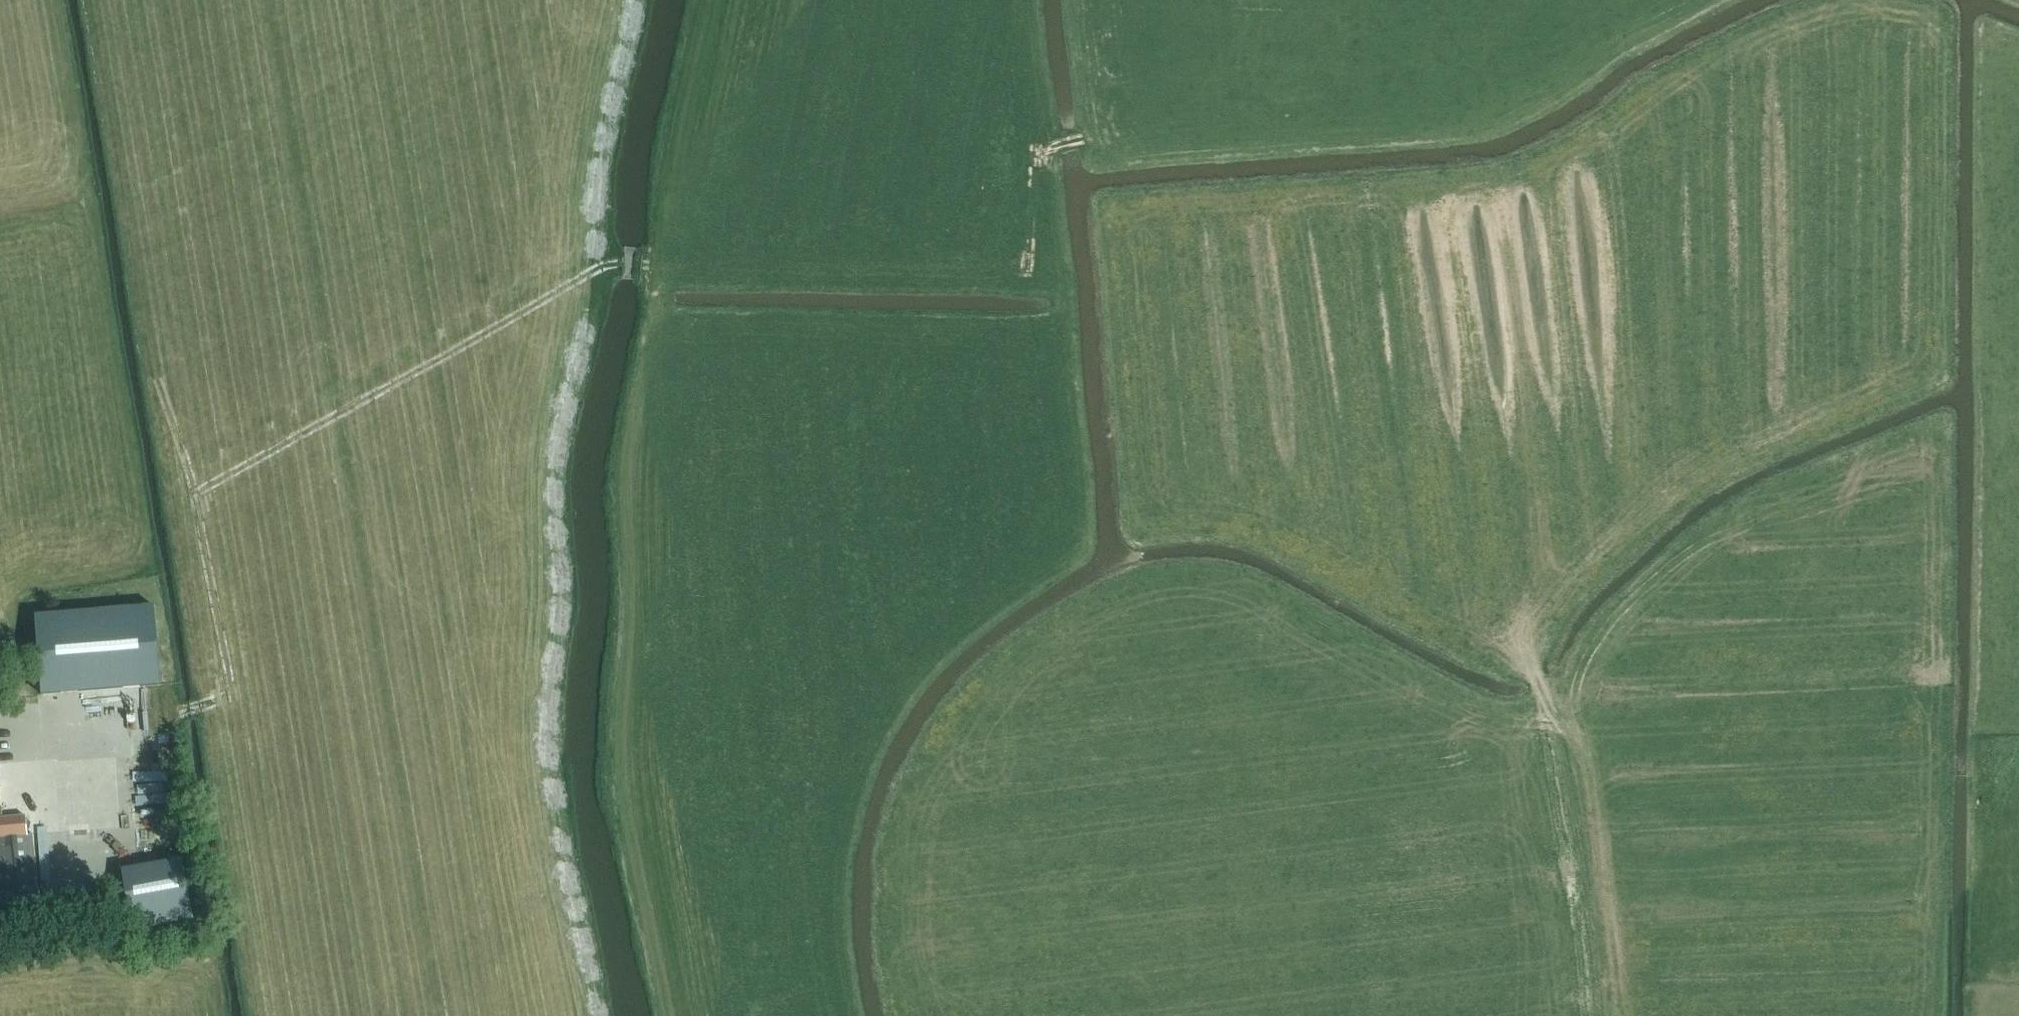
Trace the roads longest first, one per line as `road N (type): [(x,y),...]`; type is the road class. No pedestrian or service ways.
road 1 (track): [(615,265),(196,492)]
road 2 (track): [(157,378),(196,492),(230,681),(221,698),(182,714),(126,719)]

